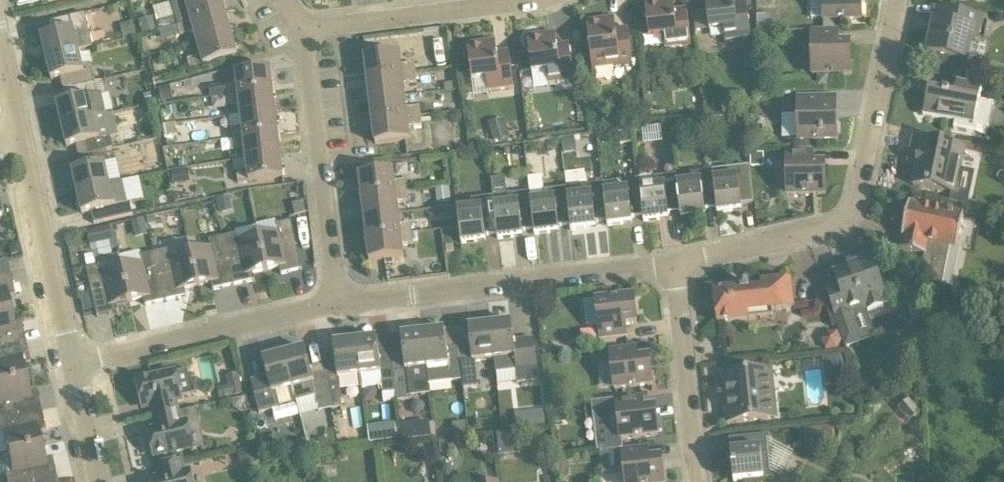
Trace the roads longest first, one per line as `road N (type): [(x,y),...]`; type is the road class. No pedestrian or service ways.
road 1 (residential): [(675,267),(844,220),(861,185),(898,0)]
road 2 (residential): [(336,305),(675,267)]
road 3 (residential): [(336,305),(301,31)]
road 4 (residential): [(76,363),(336,305)]
road 5 (residential): [(546,0),(301,31)]
road 6 (residential): [(76,363),(22,136)]
road 7 (residential): [(695,481),(675,267)]
road 8 (residential): [(104,481),(76,363)]

